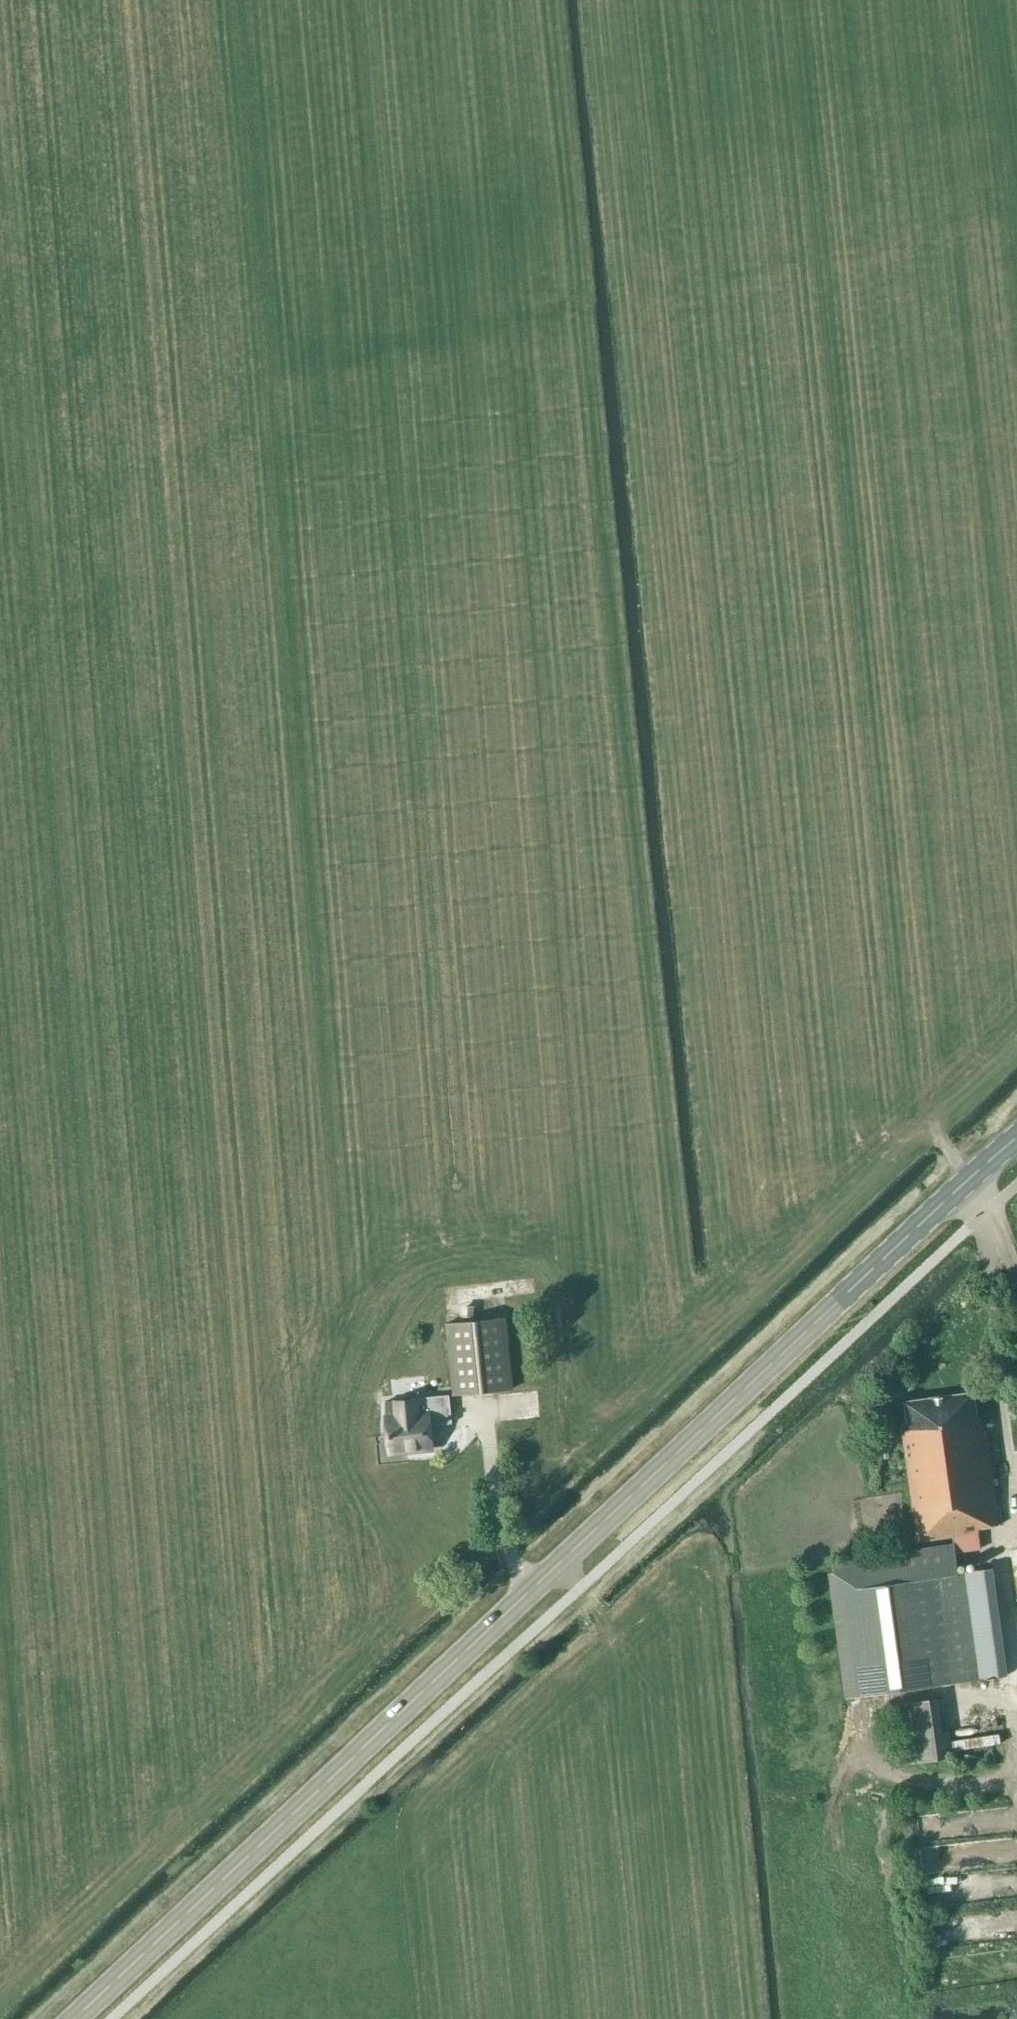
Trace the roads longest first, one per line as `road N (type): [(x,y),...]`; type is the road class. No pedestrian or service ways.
road 1 (primary): [(78,2018),(1016,1143)]

